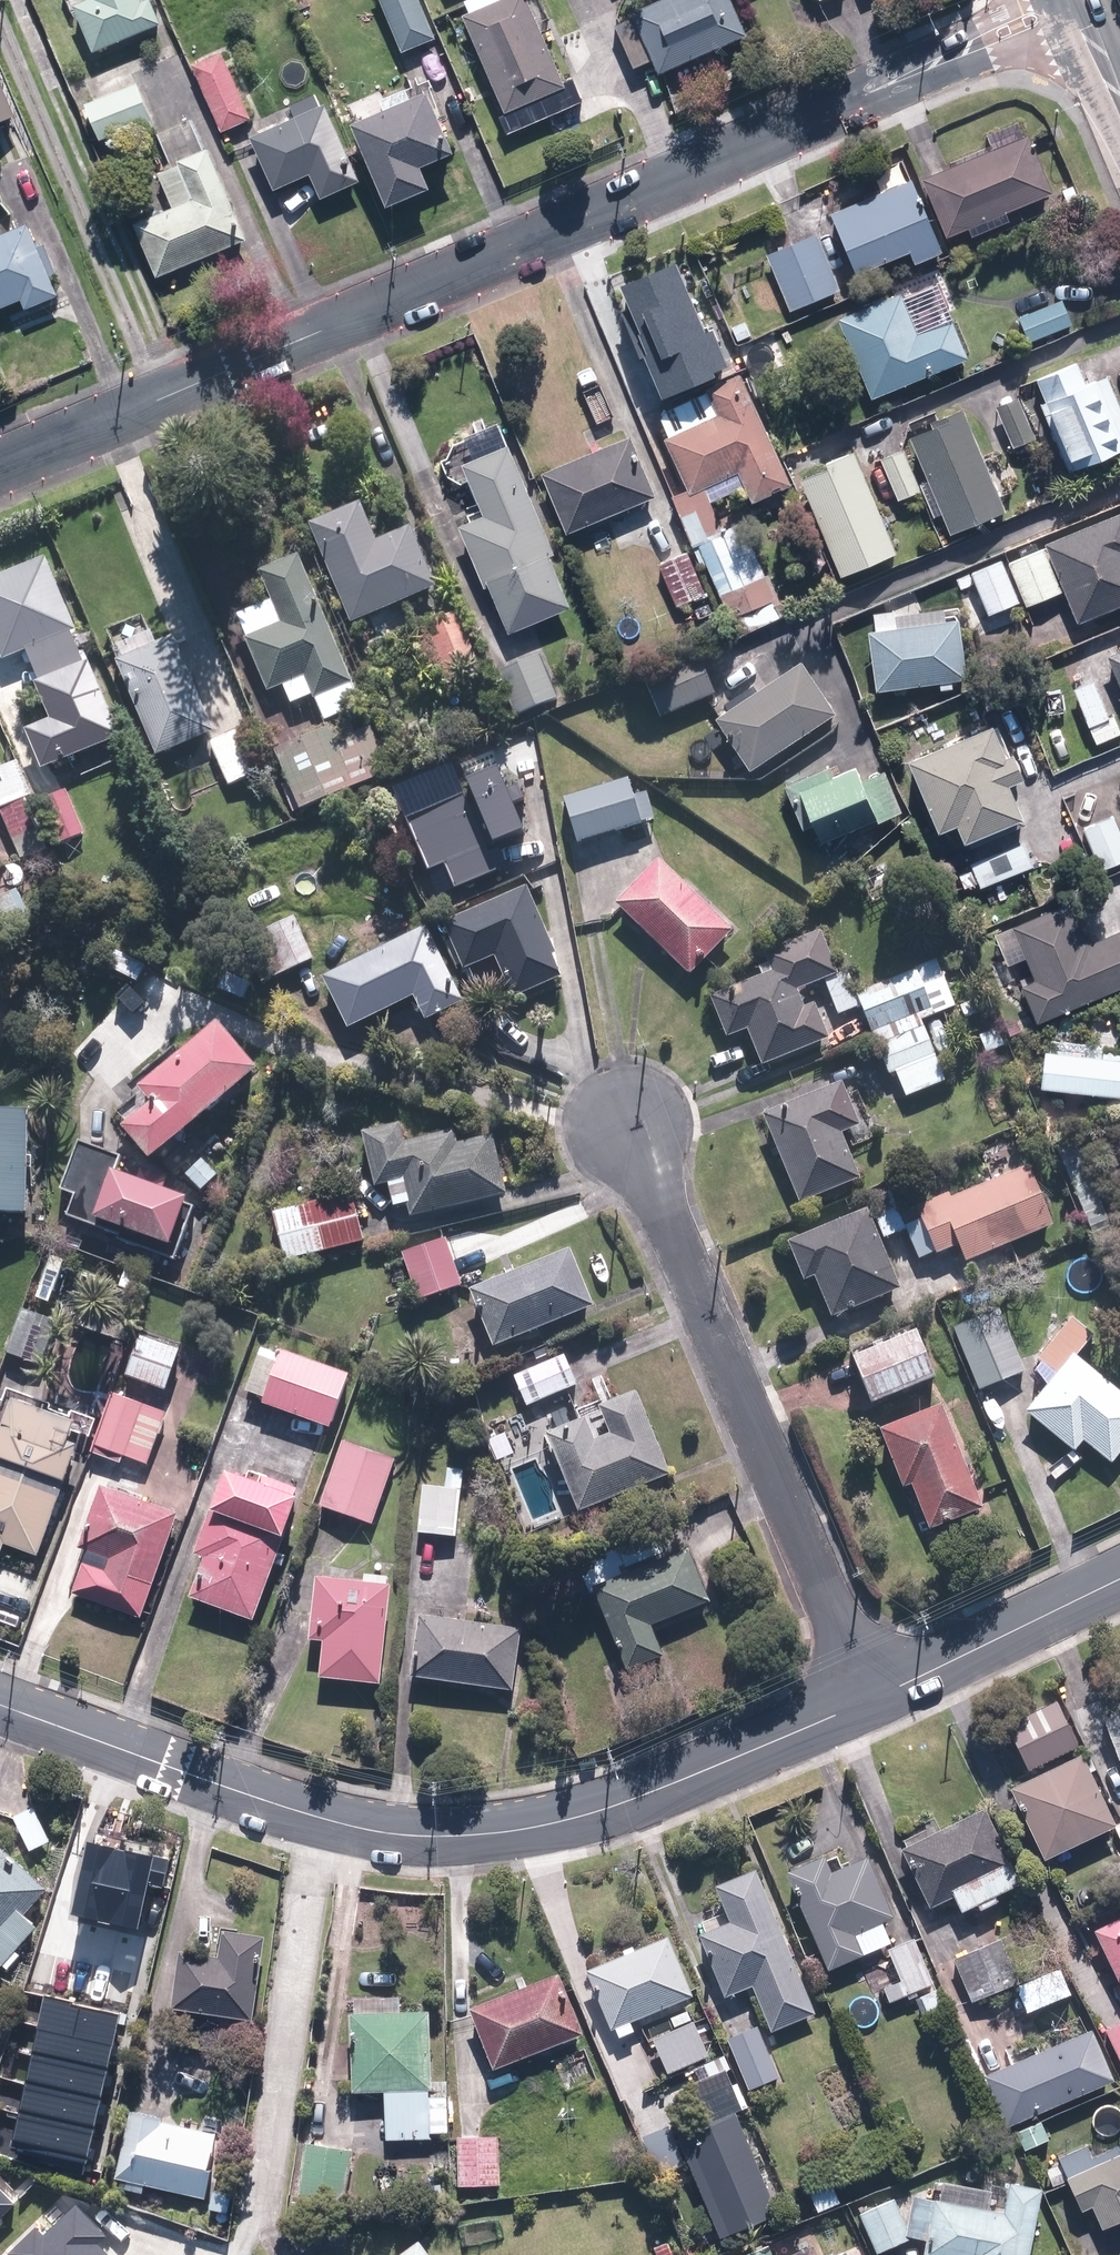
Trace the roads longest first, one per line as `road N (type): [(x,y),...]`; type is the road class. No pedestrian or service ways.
road 1 (residential): [(0,464),(856,99)]
road 2 (residential): [(868,1698),(570,1820),(417,1837),(316,1817),(0,1704)]
road 3 (residential): [(630,1120),(868,1698)]
road 4 (residential): [(1119,1579),(868,1698)]
road 5 (residential): [(1091,29),(902,92),(856,99)]
road 6 (residential): [(856,99),(894,66),(1019,0)]

